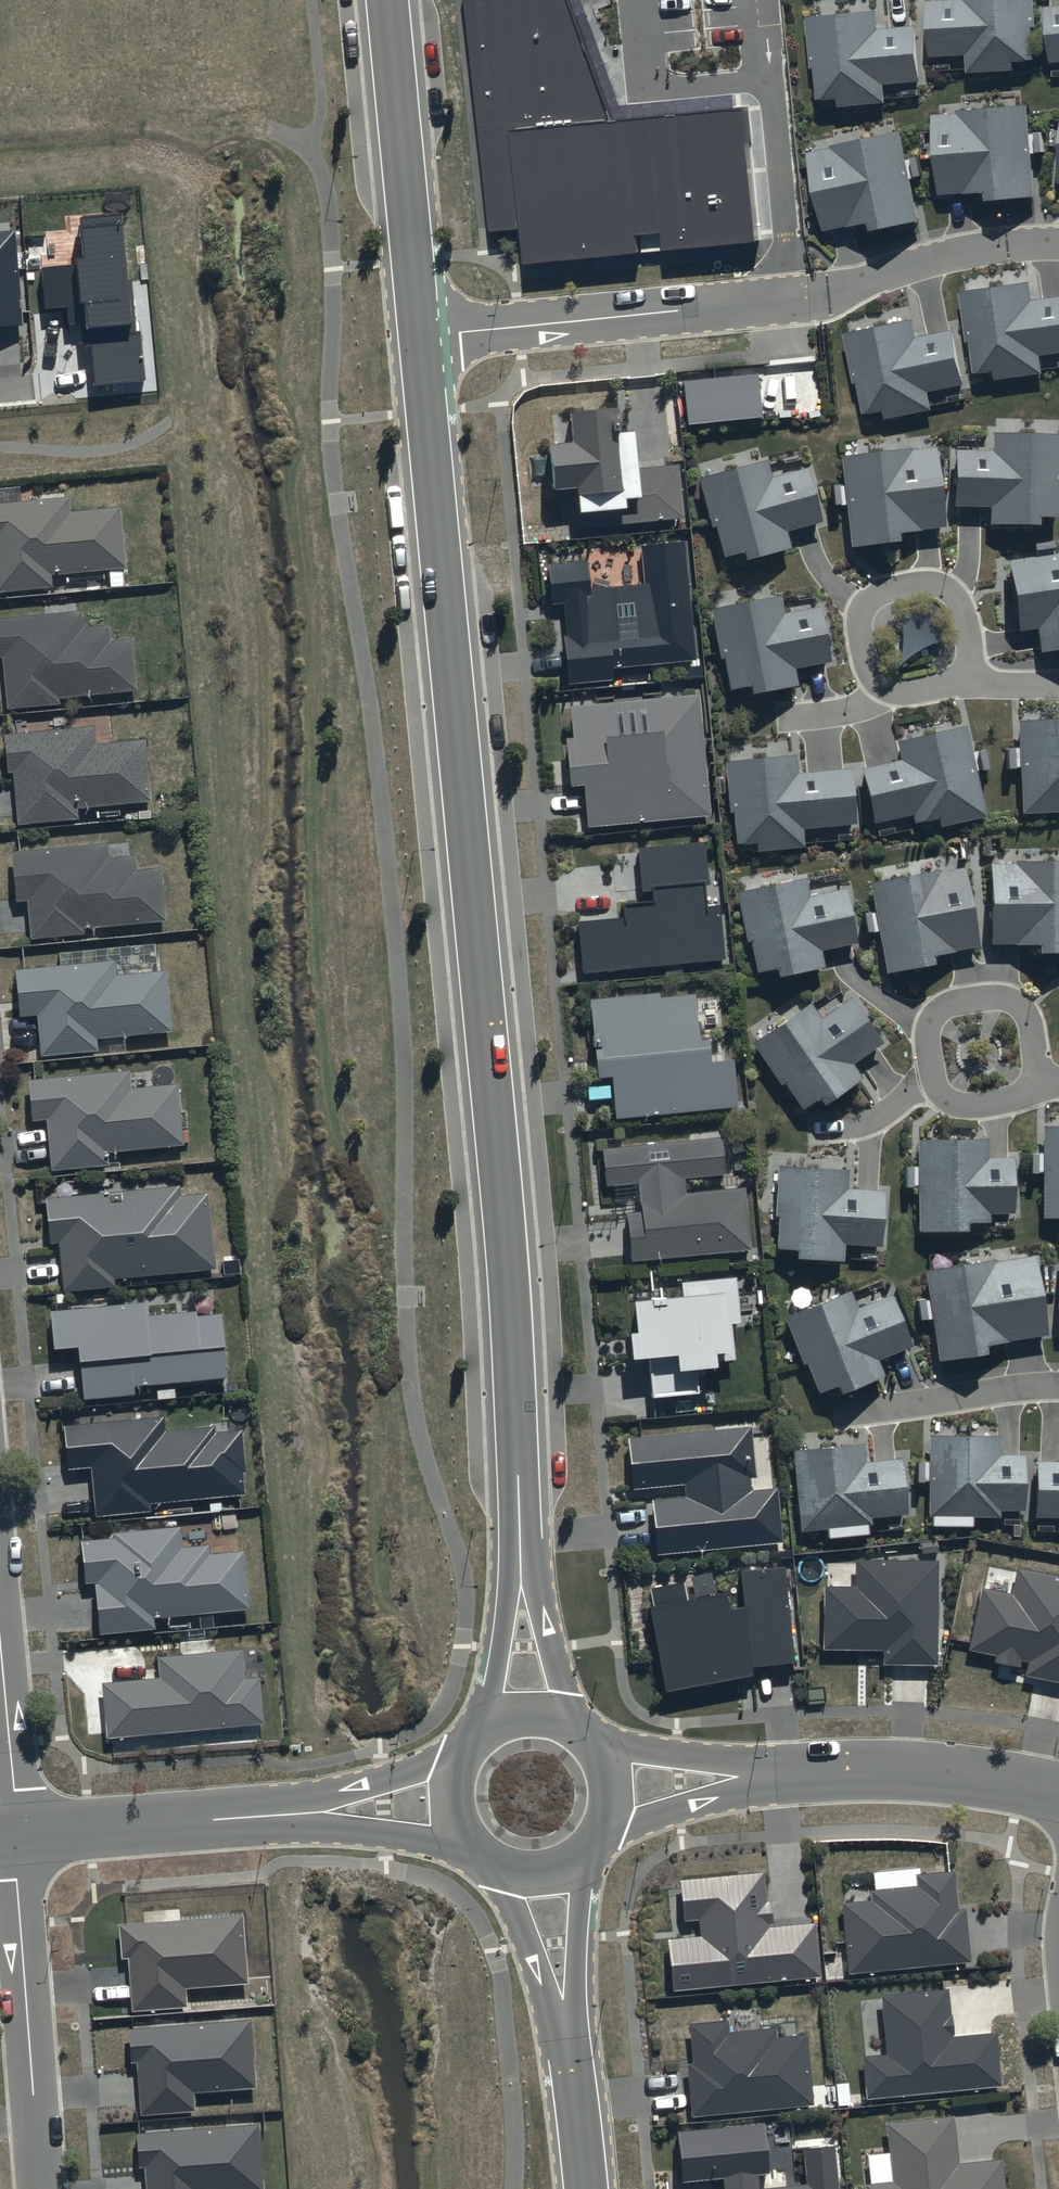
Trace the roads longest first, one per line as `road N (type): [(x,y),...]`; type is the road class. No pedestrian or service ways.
road 1 (tertiary): [(521,1550),(497,1133),(421,338)]
road 2 (residential): [(421,338),(809,298)]
road 3 (residential): [(40,2188),(15,1836)]
road 4 (tertiary): [(421,338),(387,0)]
road 5 (residential): [(1032,1086),(1012,1102),(948,1102),(936,1090),(931,1019),(948,1005),(1000,997),(1023,1007),(1036,1066)]
road 6 (residential): [(956,682),(898,691),(878,684),(859,623),(865,603),(878,592),(924,583),(943,587),(959,598),(969,665)]
road 7 (residential): [(1058,1796),(919,1772),(785,1774)]
road 8 (residential): [(15,1836),(282,1817)]
road 9 (residential): [(809,298),(916,260),(1058,244)]
road 10 (residential): [(1058,1387),(844,1414)]
road 11 (tertiary): [(567,2039),(509,1898),(484,1859)]
road 12 (residential): [(785,1774),(753,1793),(602,1831)]
road 13 (residential): [(15,1836),(0,1645)]
road 14 (residential): [(471,1848),(282,1817)]
road 15 (residential): [(599,1747),(785,1774)]
road 16 (residential): [(282,1817),(457,1756)]
road 17 (tertiary): [(580,1857),(567,2039)]
road 18 (tertiary): [(521,1550),(571,1721)]
road 19 (tertiary): [(487,1723),(521,1550)]
road 20 (tertiary): [(567,2039),(585,2188)]

